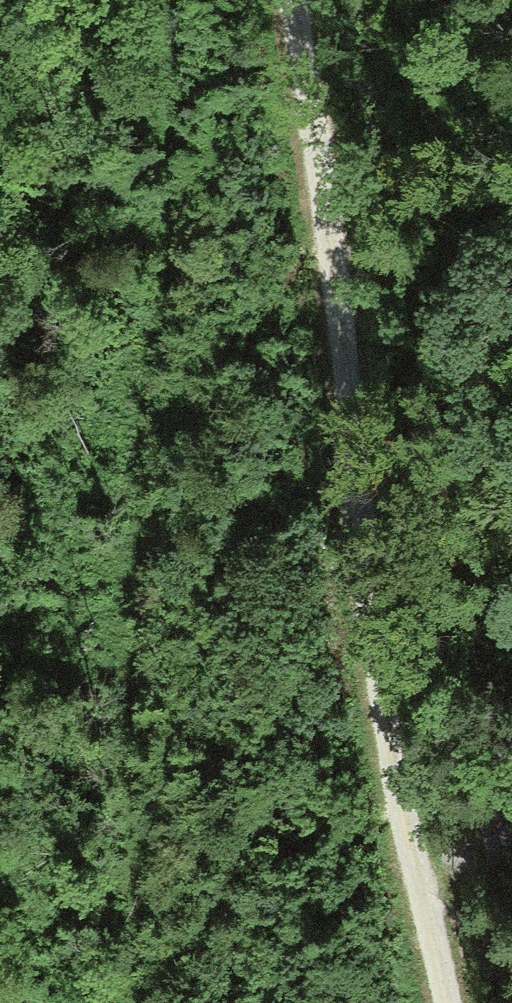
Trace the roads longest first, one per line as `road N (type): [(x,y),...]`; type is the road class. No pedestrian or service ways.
road 1 (track): [(440,1002),(393,782),(285,0)]
road 2 (track): [(168,0),(140,511),(128,1002)]

